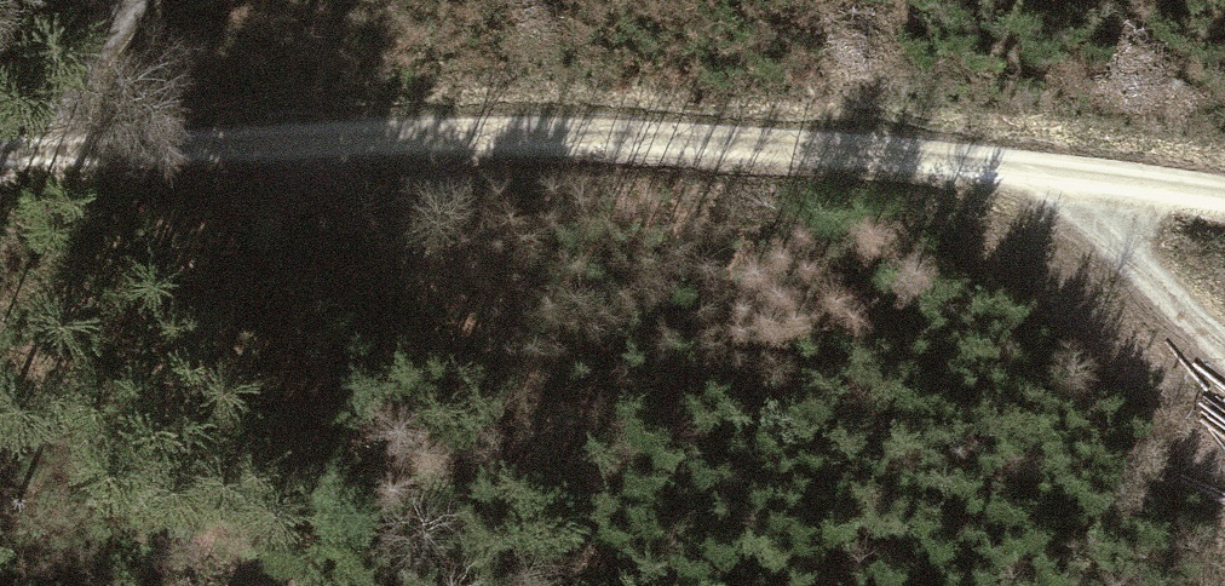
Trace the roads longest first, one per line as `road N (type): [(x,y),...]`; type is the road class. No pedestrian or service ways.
road 1 (track): [(0,146),(594,134),(854,152),(1224,197)]
road 2 (track): [(1224,347),(1128,259),(1060,174)]
road 3 (track): [(127,0),(0,144)]

